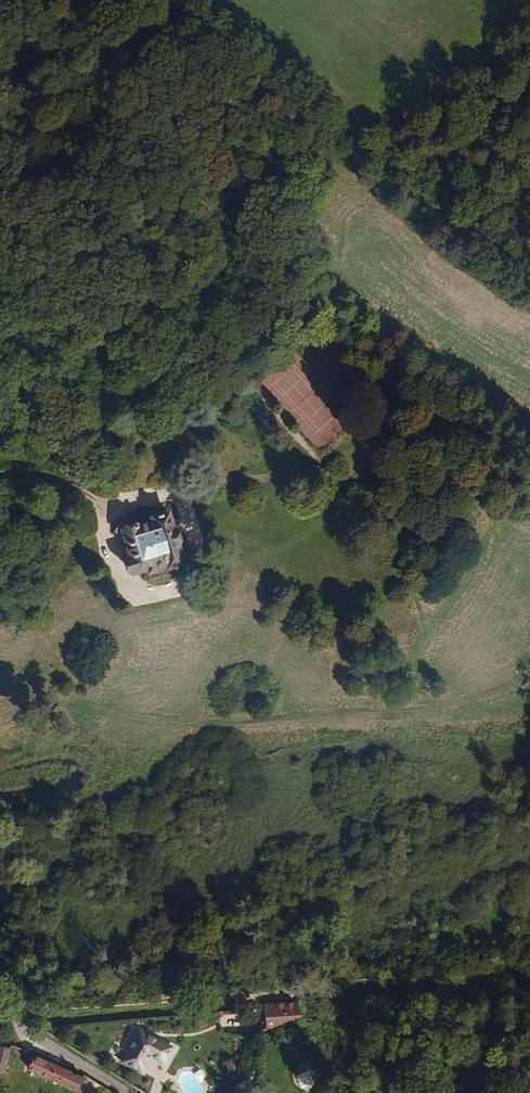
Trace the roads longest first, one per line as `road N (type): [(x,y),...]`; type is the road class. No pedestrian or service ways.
road 1 (track): [(26,1031),(290,996),(529,985)]
road 2 (track): [(0,459),(35,458),(113,516)]
road 3 (residential): [(26,1031),(136,1092)]

